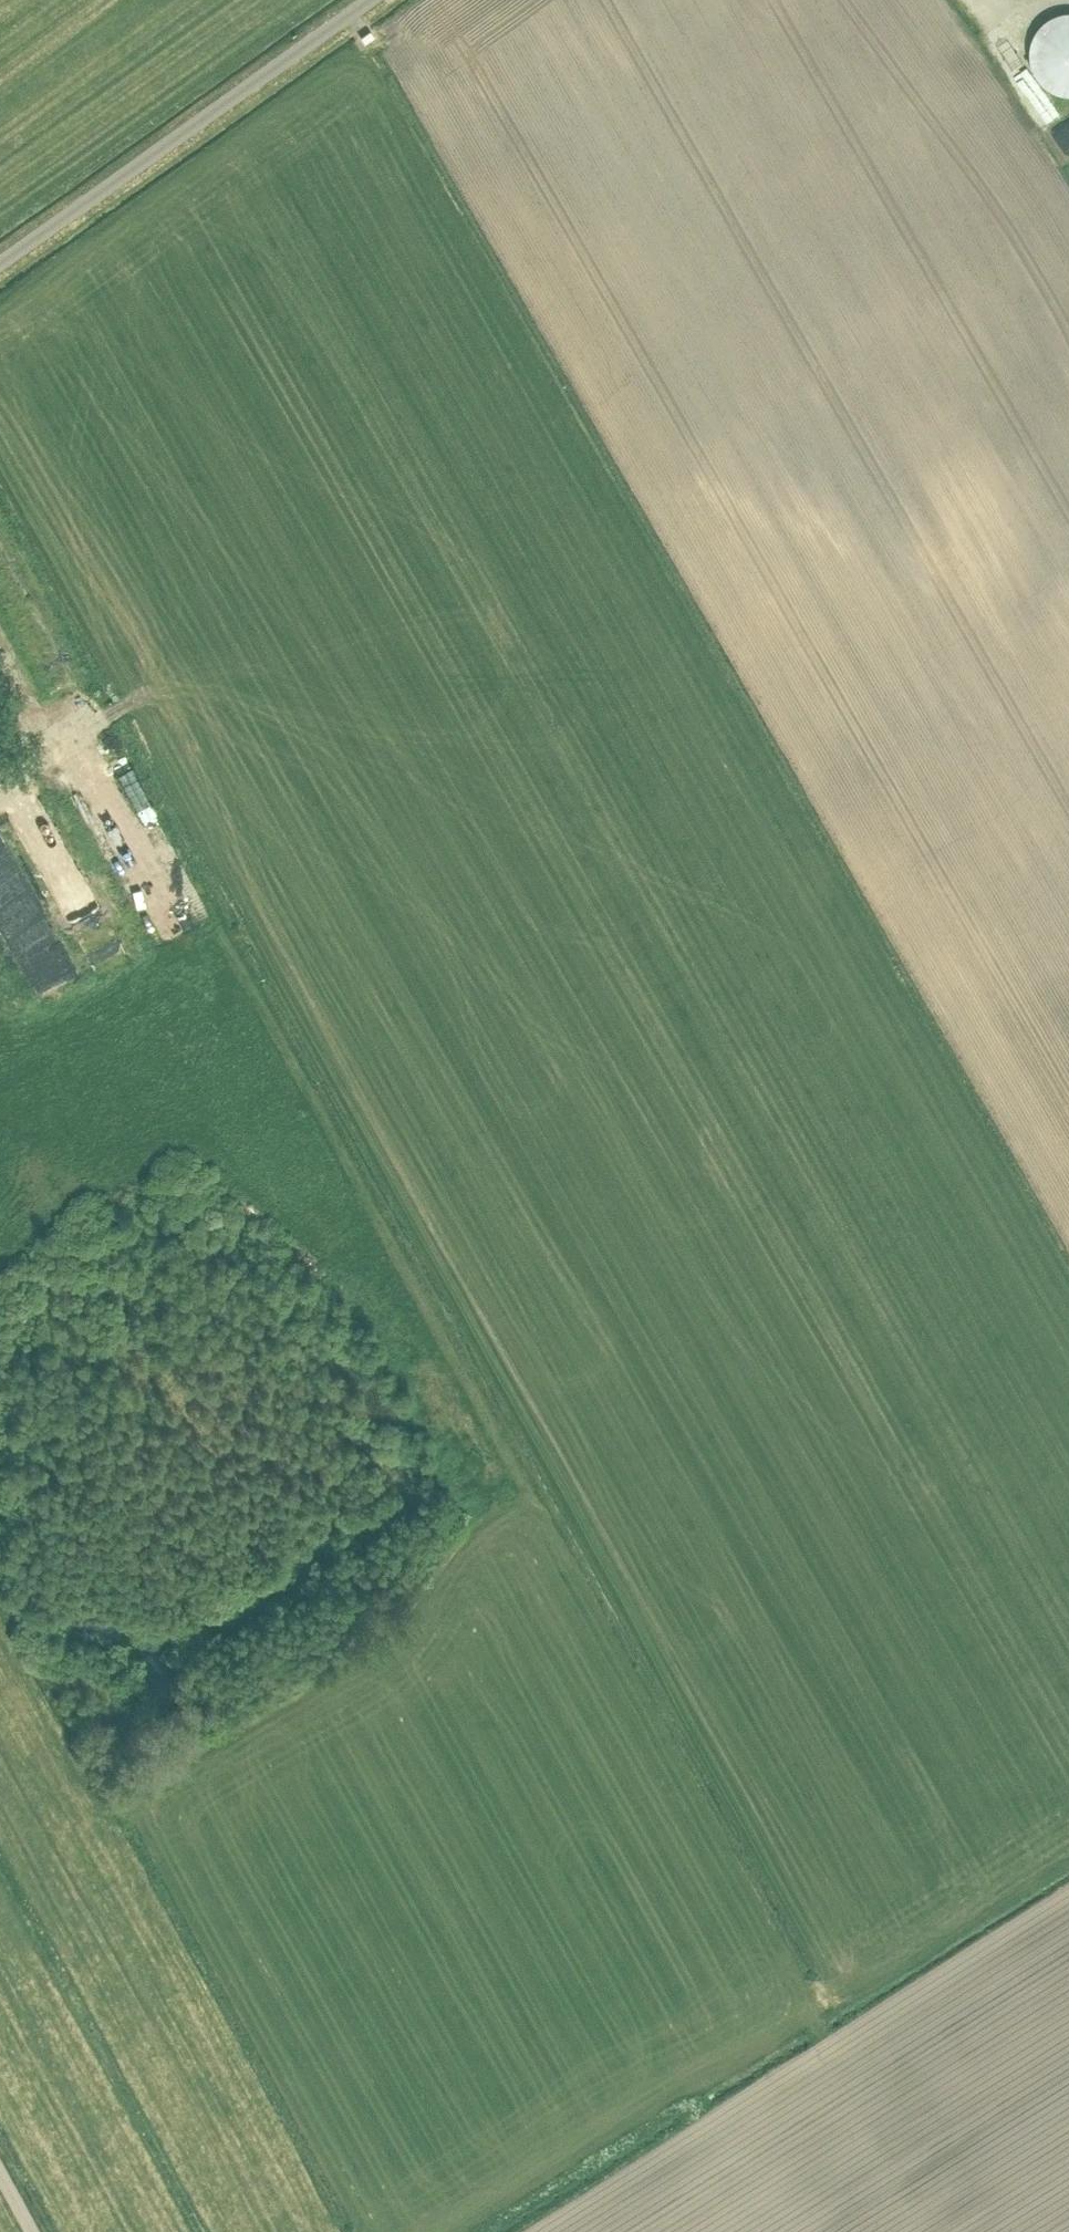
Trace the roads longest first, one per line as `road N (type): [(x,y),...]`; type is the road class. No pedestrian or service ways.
road 1 (track): [(0,764),(39,742),(204,912),(567,1561)]
road 2 (unclassified): [(0,252),(355,0)]

